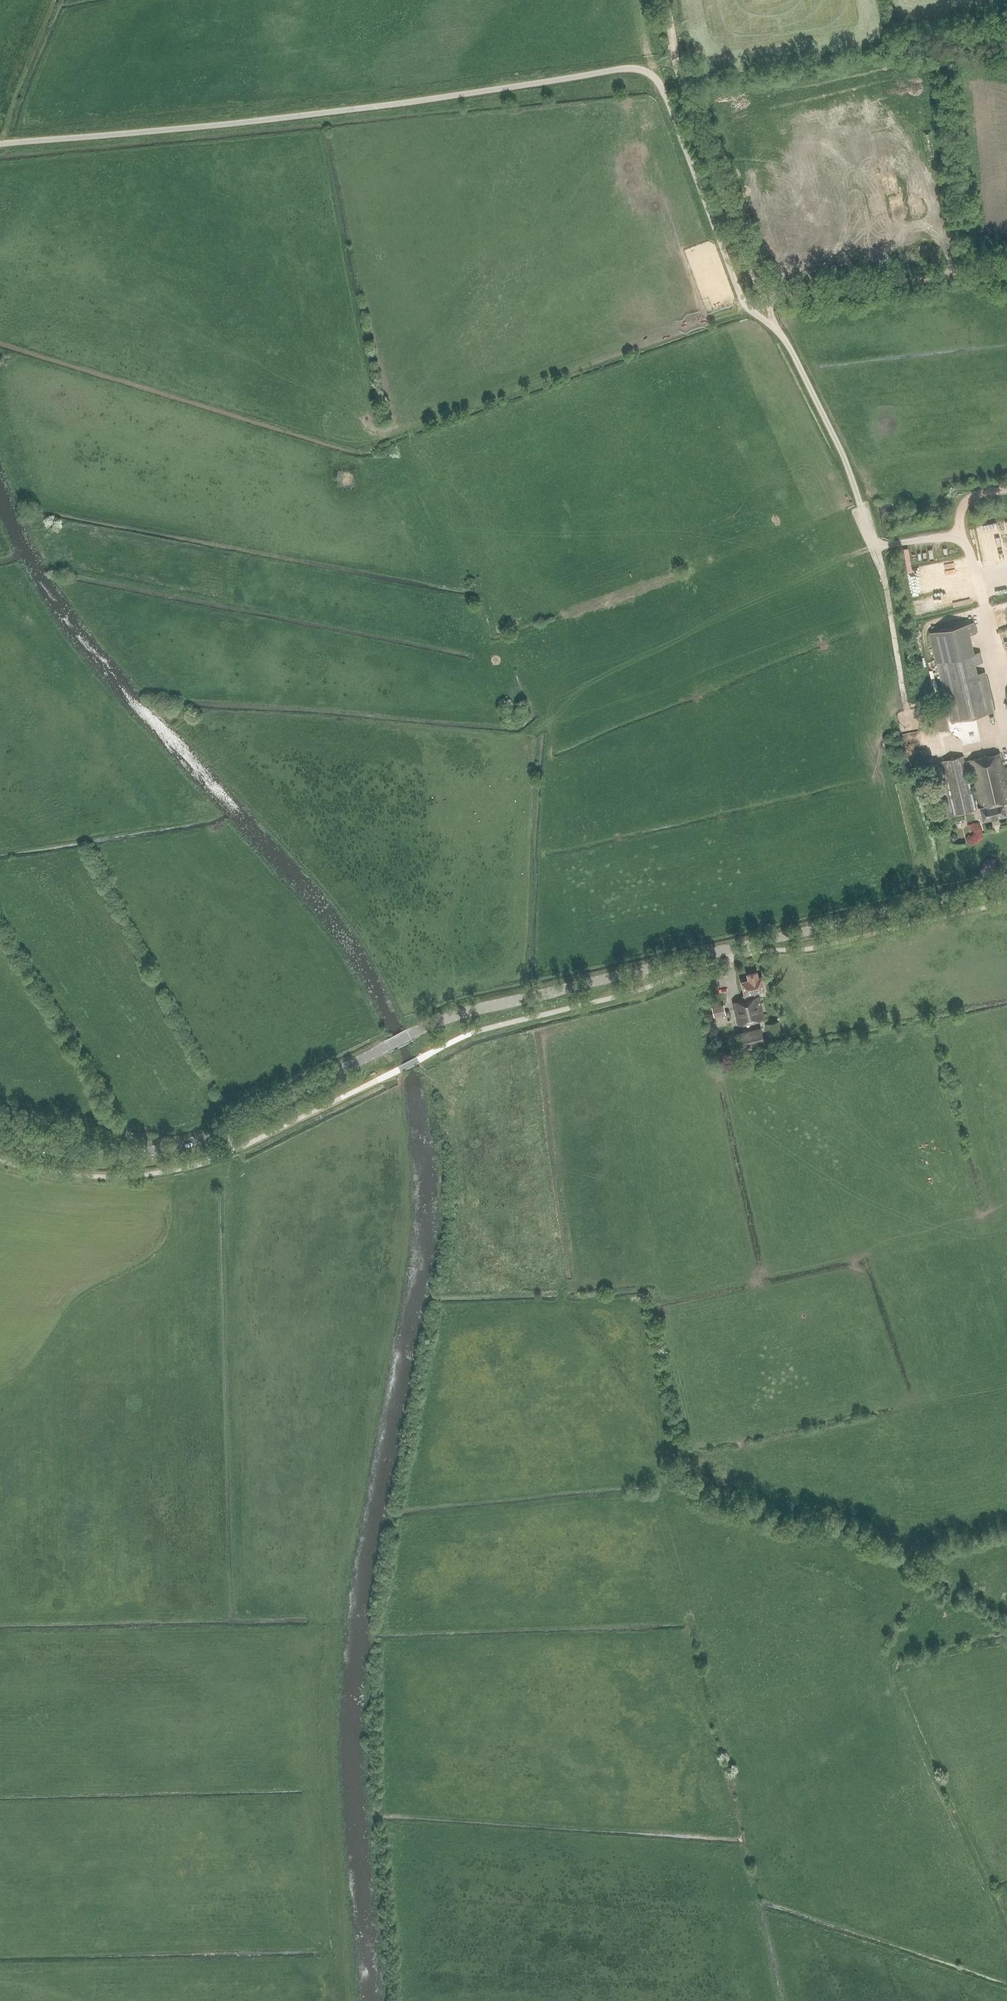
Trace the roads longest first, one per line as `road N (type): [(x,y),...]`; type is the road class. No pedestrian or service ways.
road 1 (tertiary): [(0,1139),(110,1156),(179,1146),(450,1017),(1006,883)]
road 2 (track): [(0,144),(318,113),(625,69),(652,75)]
road 3 (track): [(745,301),(786,341),(846,462),(876,550),(939,537),(968,544),(1006,744)]
road 4 (track): [(675,57),(750,272),(770,294)]
road 5 (track): [(652,75),(745,301)]
road 6 (track): [(770,294),(1006,269)]

